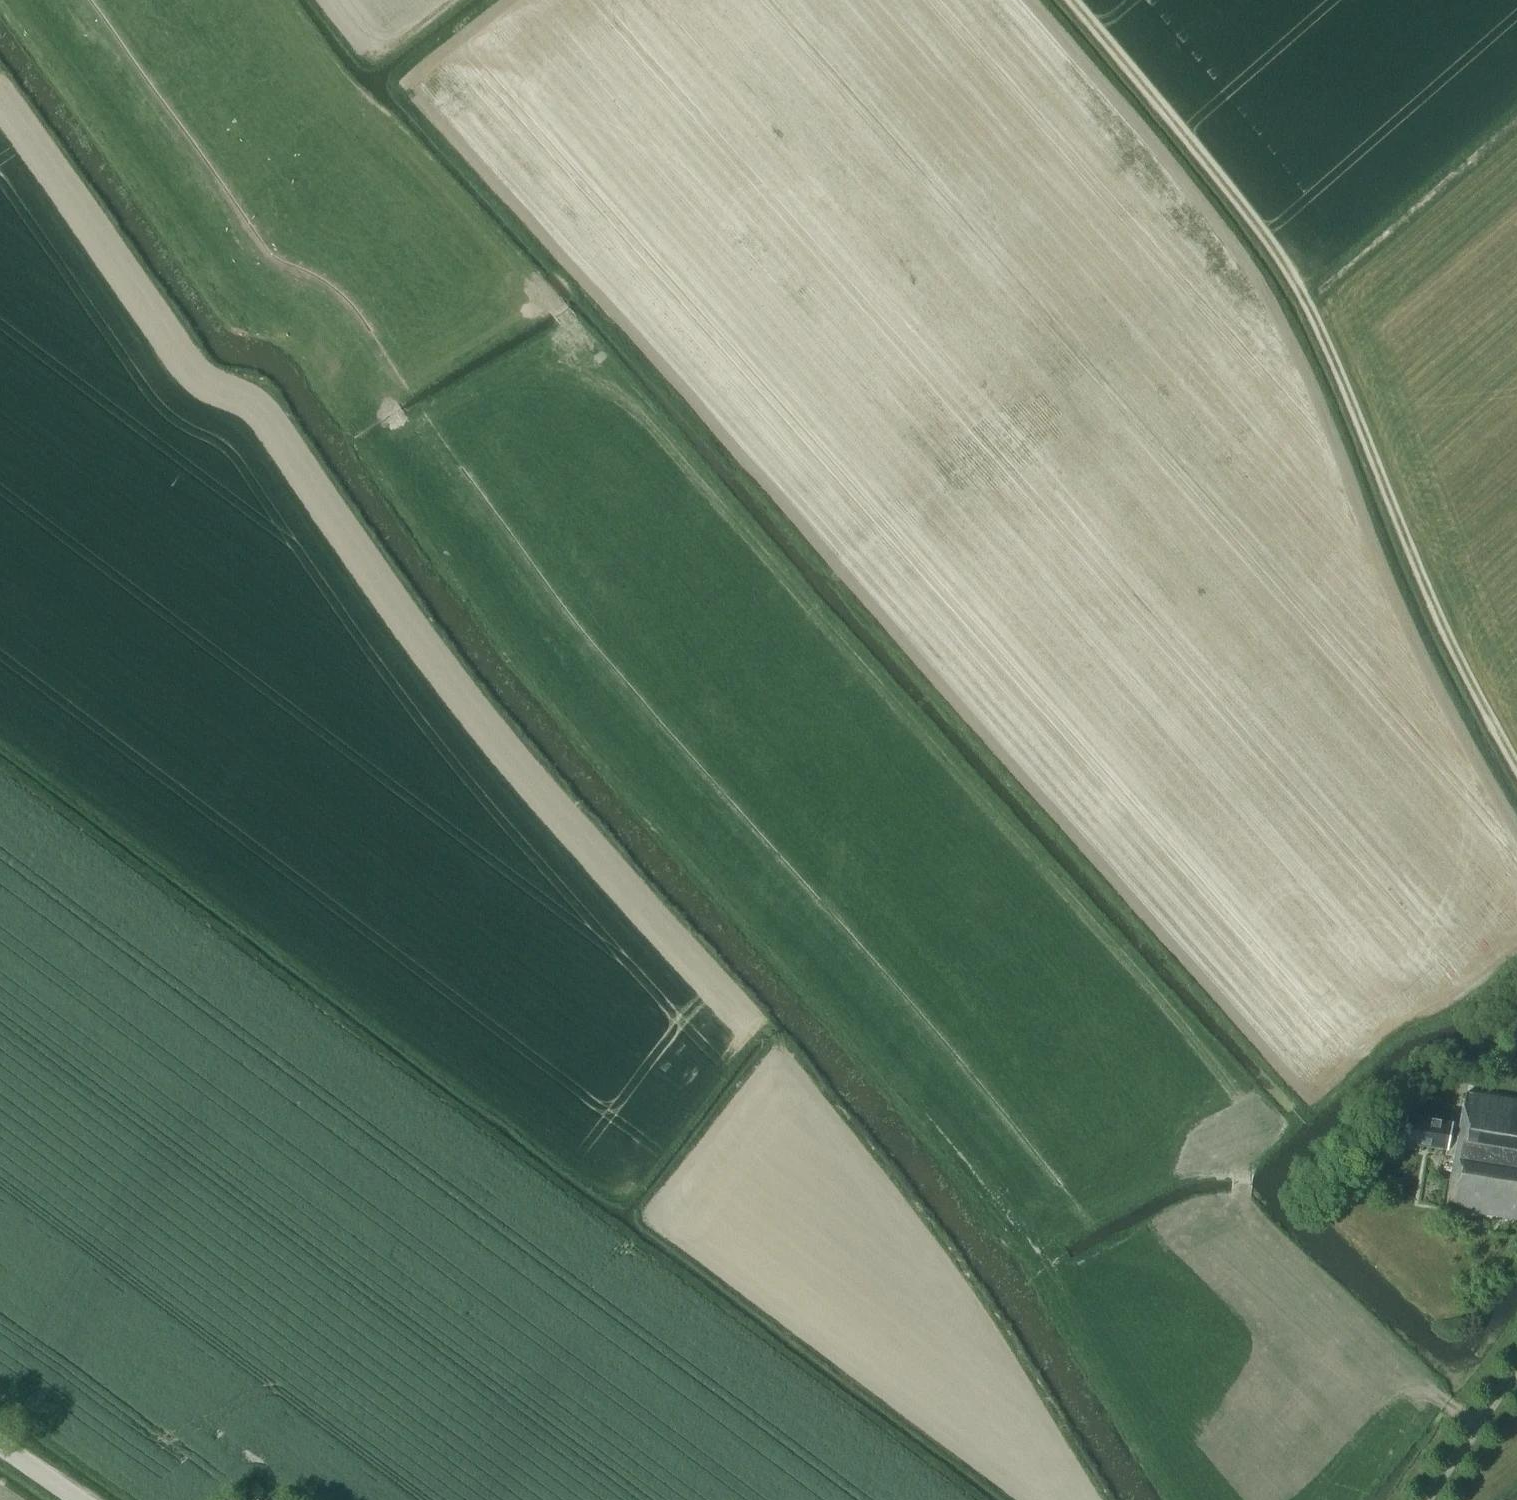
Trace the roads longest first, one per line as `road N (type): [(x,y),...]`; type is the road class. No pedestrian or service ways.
road 1 (track): [(1516,772),(1443,634),(1307,306)]

